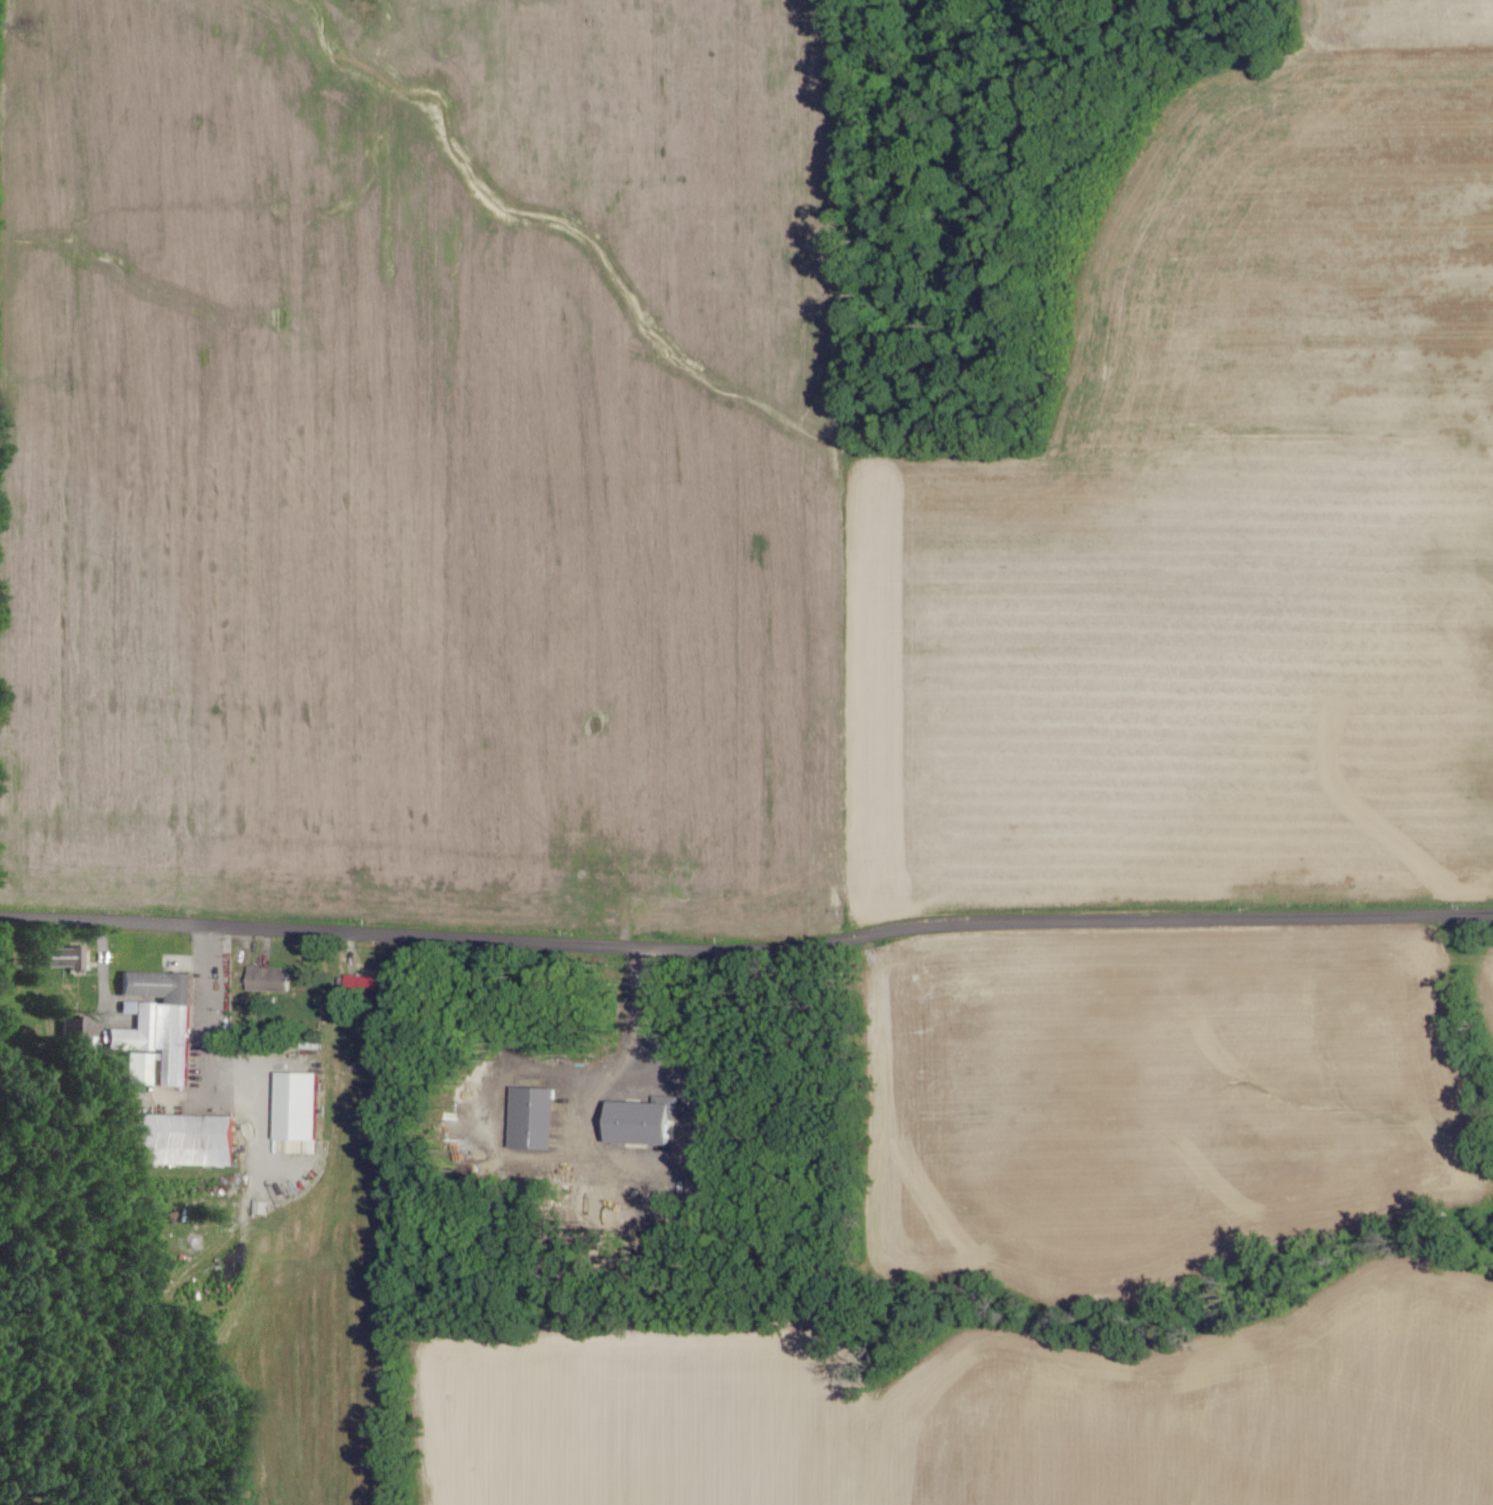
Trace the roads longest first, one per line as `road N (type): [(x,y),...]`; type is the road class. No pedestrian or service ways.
road 1 (residential): [(0,917),(768,949),(912,924),(1492,914)]

